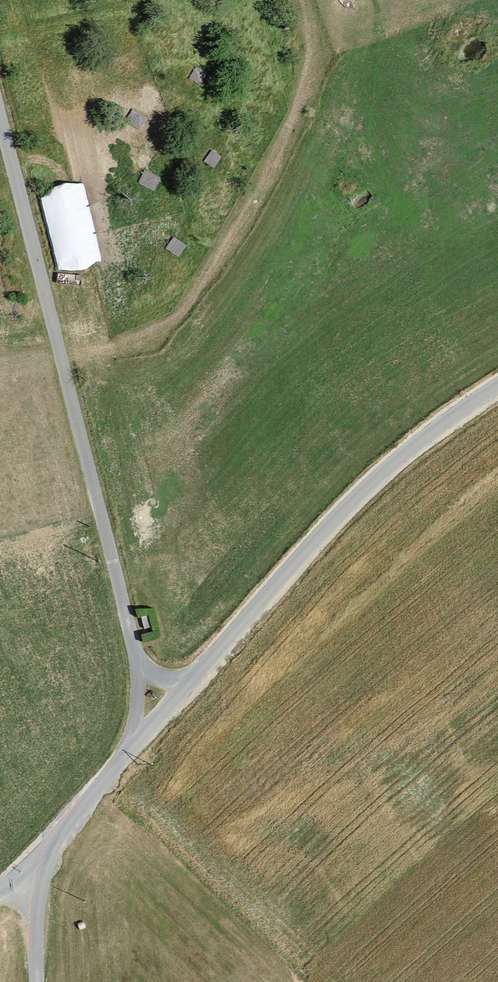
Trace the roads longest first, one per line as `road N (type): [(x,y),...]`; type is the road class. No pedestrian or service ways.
road 1 (unclassified): [(0,886),(37,860),(279,576),(386,467),(497,388)]
road 2 (track): [(0,106),(152,720)]
road 3 (track): [(37,860),(38,981)]

